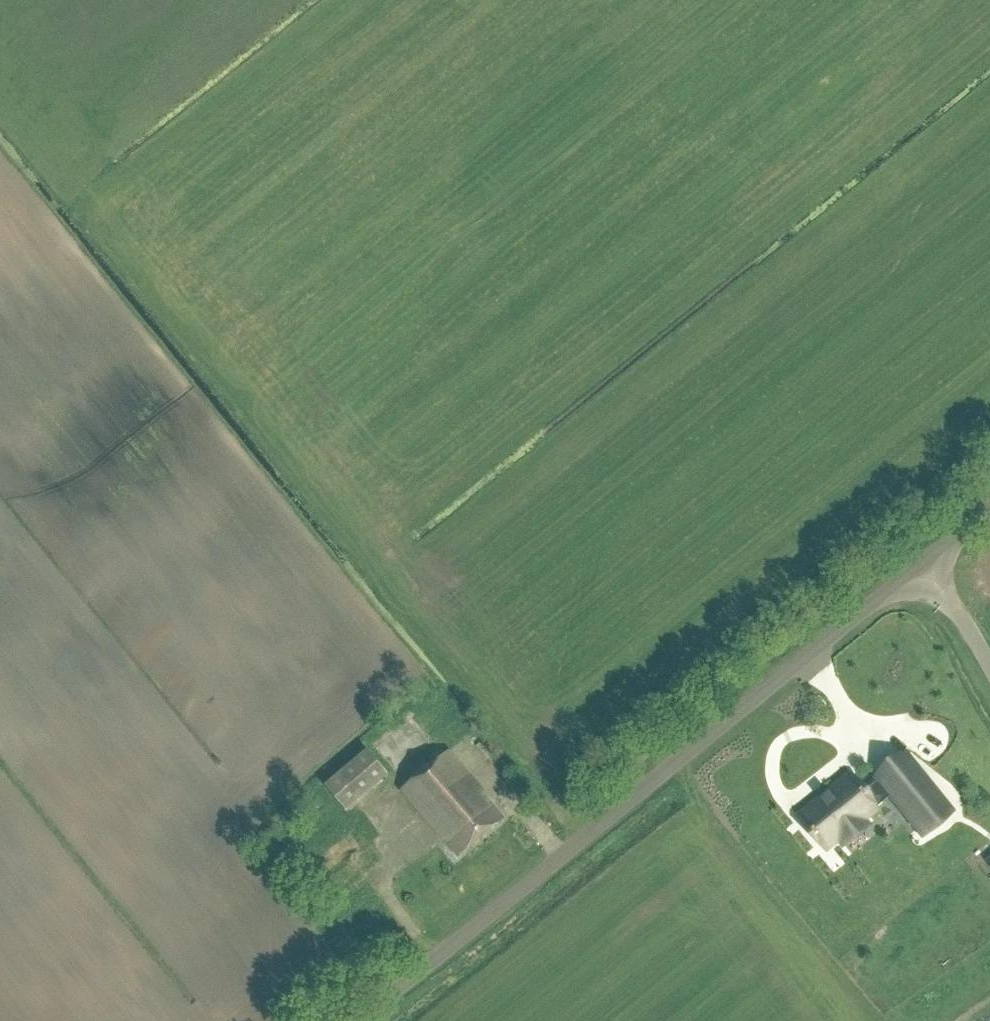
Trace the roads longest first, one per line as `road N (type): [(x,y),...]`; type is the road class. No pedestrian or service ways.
road 1 (unclassified): [(353,1020),(920,566)]
road 2 (unclassified): [(920,566),(989,668)]

